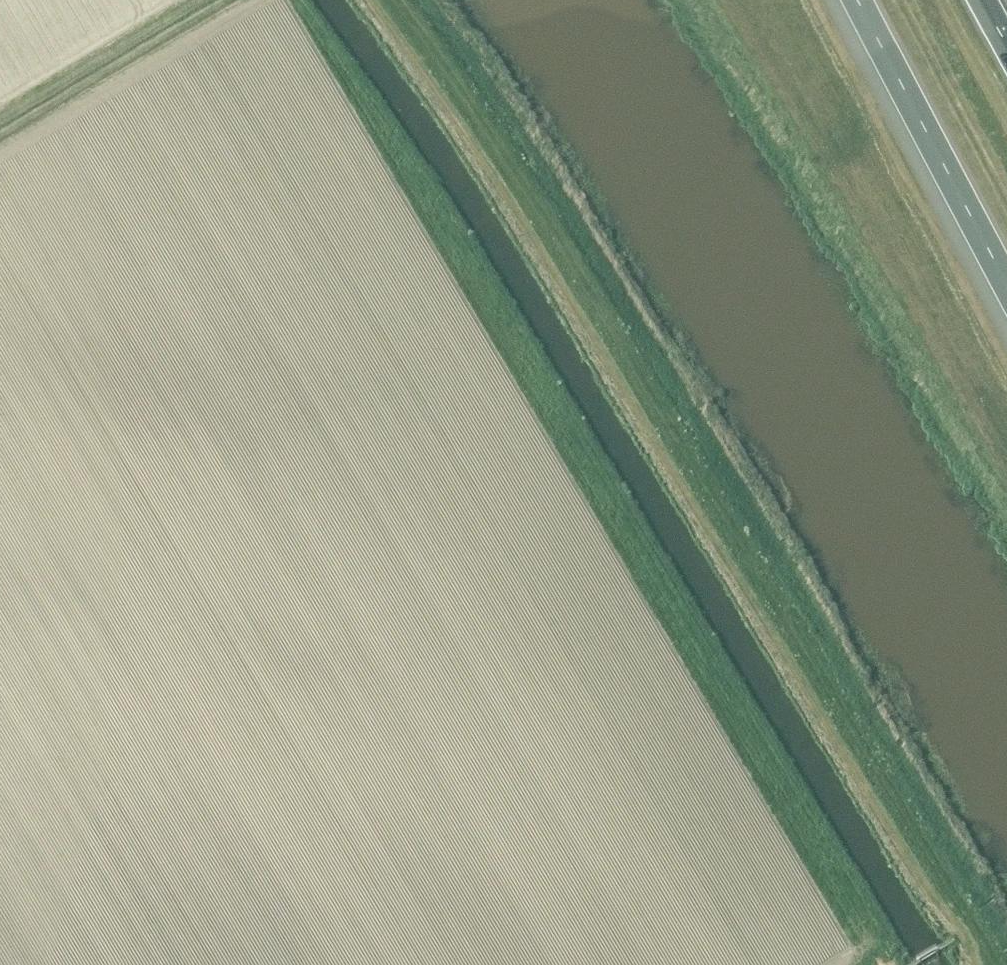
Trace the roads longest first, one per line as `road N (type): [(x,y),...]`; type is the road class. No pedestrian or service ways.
road 1 (motorway): [(858,0),(1006,285)]

